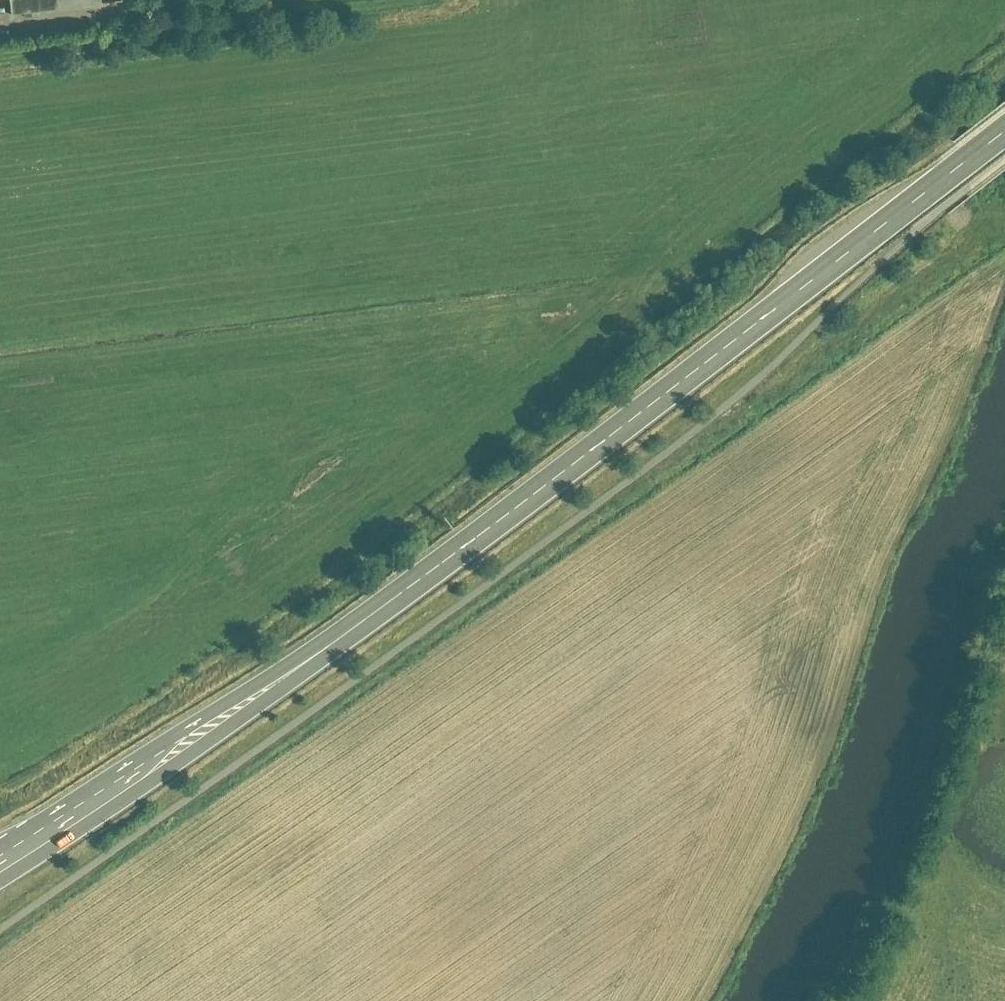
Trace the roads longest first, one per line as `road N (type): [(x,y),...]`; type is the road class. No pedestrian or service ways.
road 1 (primary): [(0,868),(247,704),(1004,126)]

